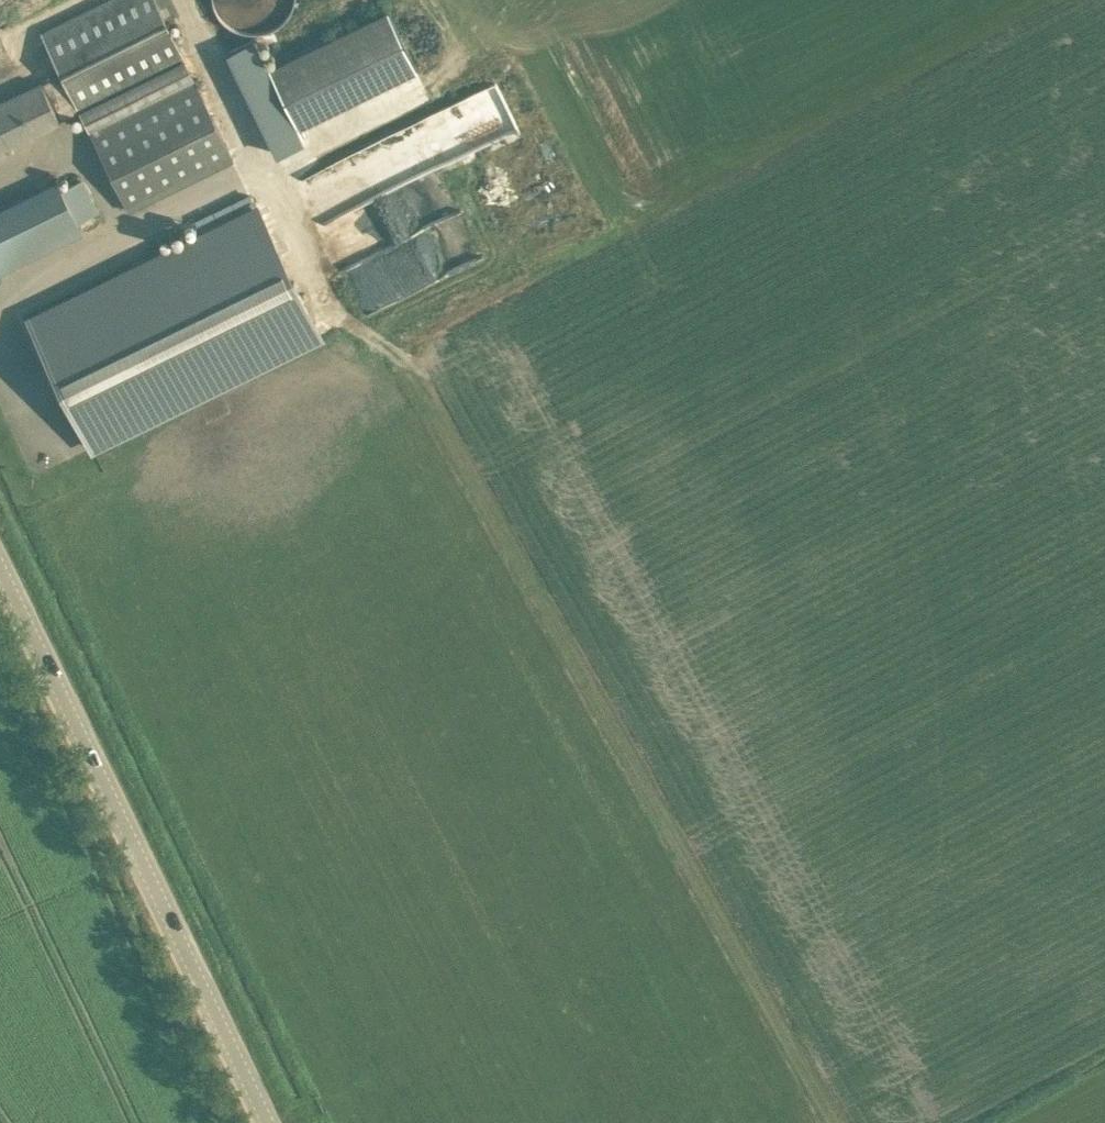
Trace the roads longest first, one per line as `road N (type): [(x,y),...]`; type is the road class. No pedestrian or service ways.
road 1 (tertiary): [(266,1122),(0,566)]

